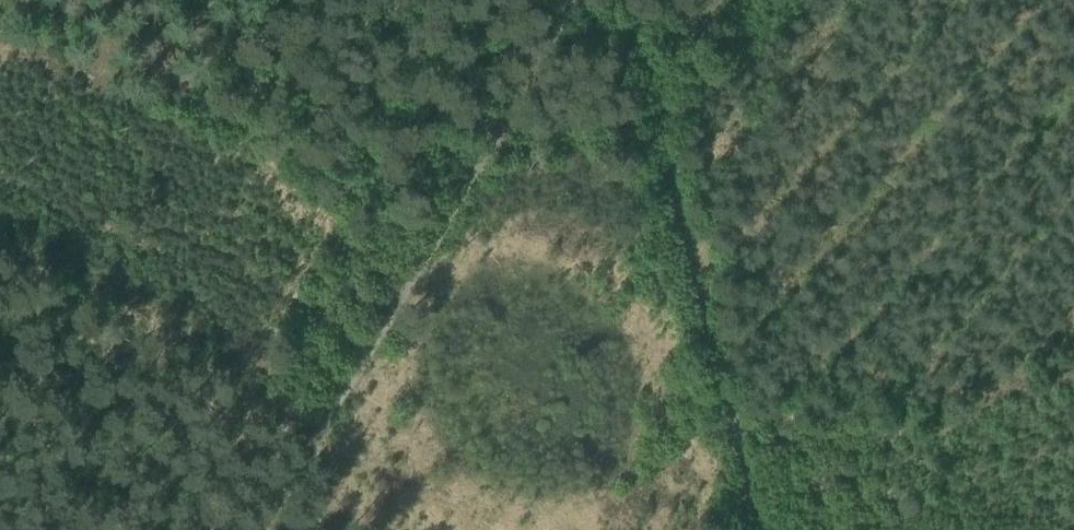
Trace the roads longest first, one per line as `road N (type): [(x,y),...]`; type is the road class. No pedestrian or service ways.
road 1 (track): [(532,0),(233,529)]
road 2 (track): [(757,529),(660,134),(664,87),(678,50),(722,0)]

